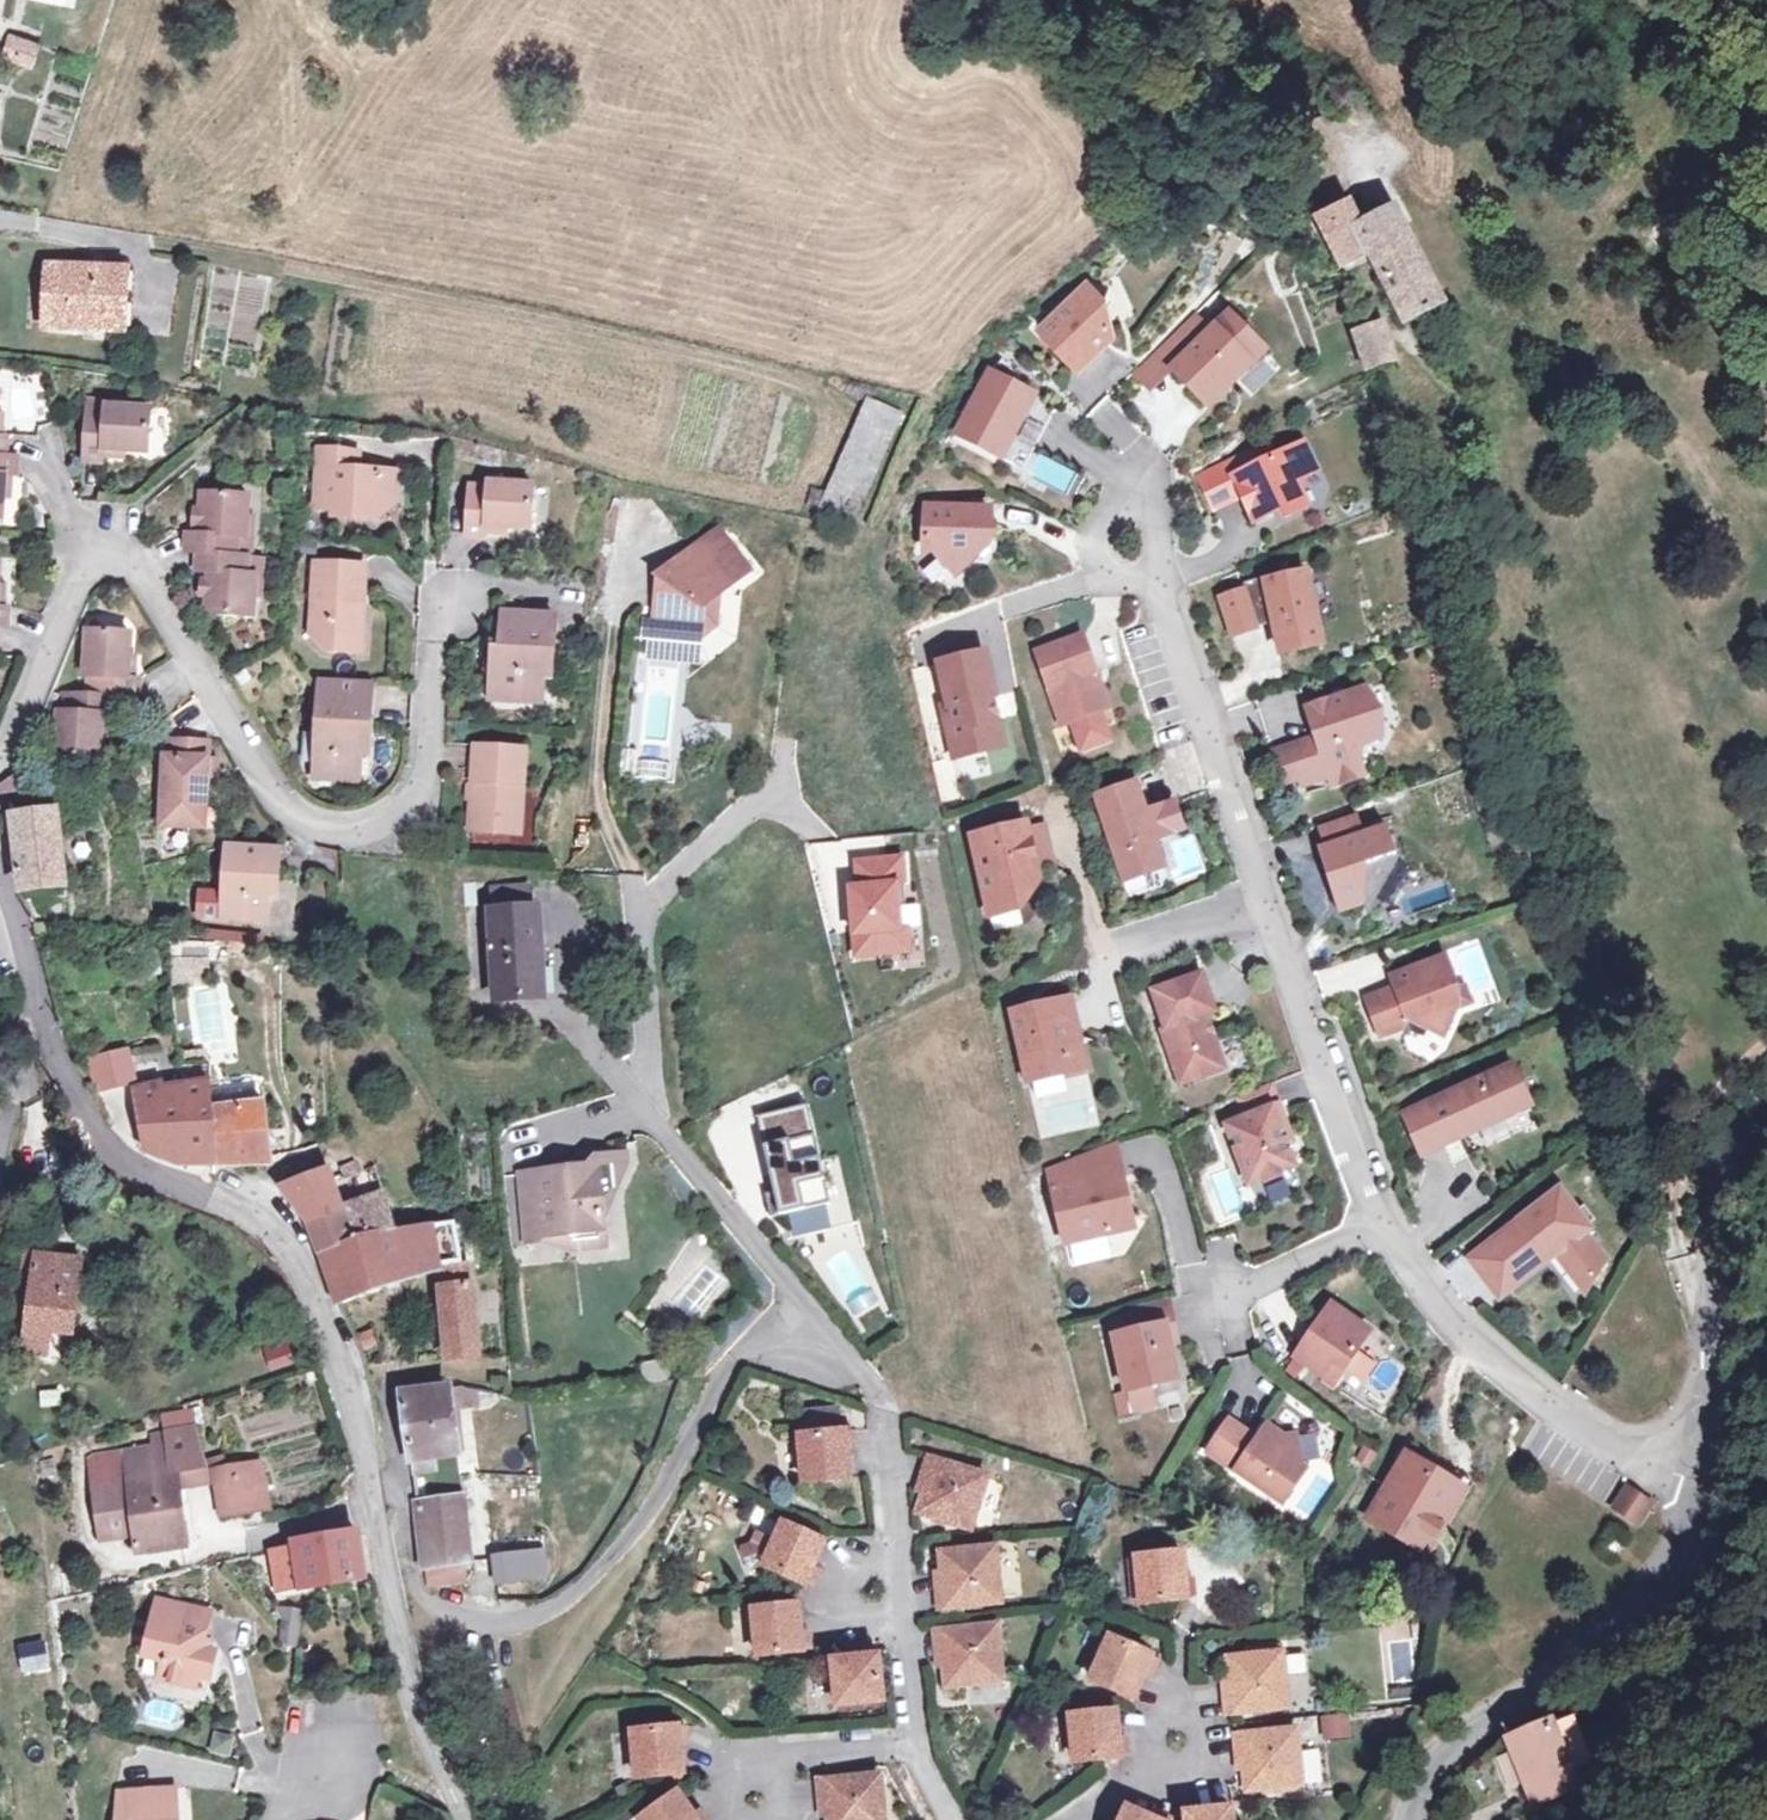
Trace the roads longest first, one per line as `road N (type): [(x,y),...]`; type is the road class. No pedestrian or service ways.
road 1 (residential): [(1136,529),(1384,1226),(1482,1351),(1551,1407),(1680,1481),(1701,1481)]
road 2 (residential): [(0,884),(30,945),(57,1062),(130,1168),(267,1233),(309,1287),(349,1376),(413,1704),(470,1819)]
road 3 (residential): [(0,759),(84,559),(133,561),(282,801),(333,826),(401,809),(429,747),(435,610),(461,610)]
road 4 (residential): [(1701,1481),(1691,1536),(1642,1614),(1455,1741),(1425,1777),(1408,1819)]
road 5 (residential): [(958,1819),(919,1745),(886,1409)]
road 6 (residential): [(1766,1096),(1710,1162),(1697,1200),(1695,1267),(1715,1321),(1716,1369),(1701,1481)]

